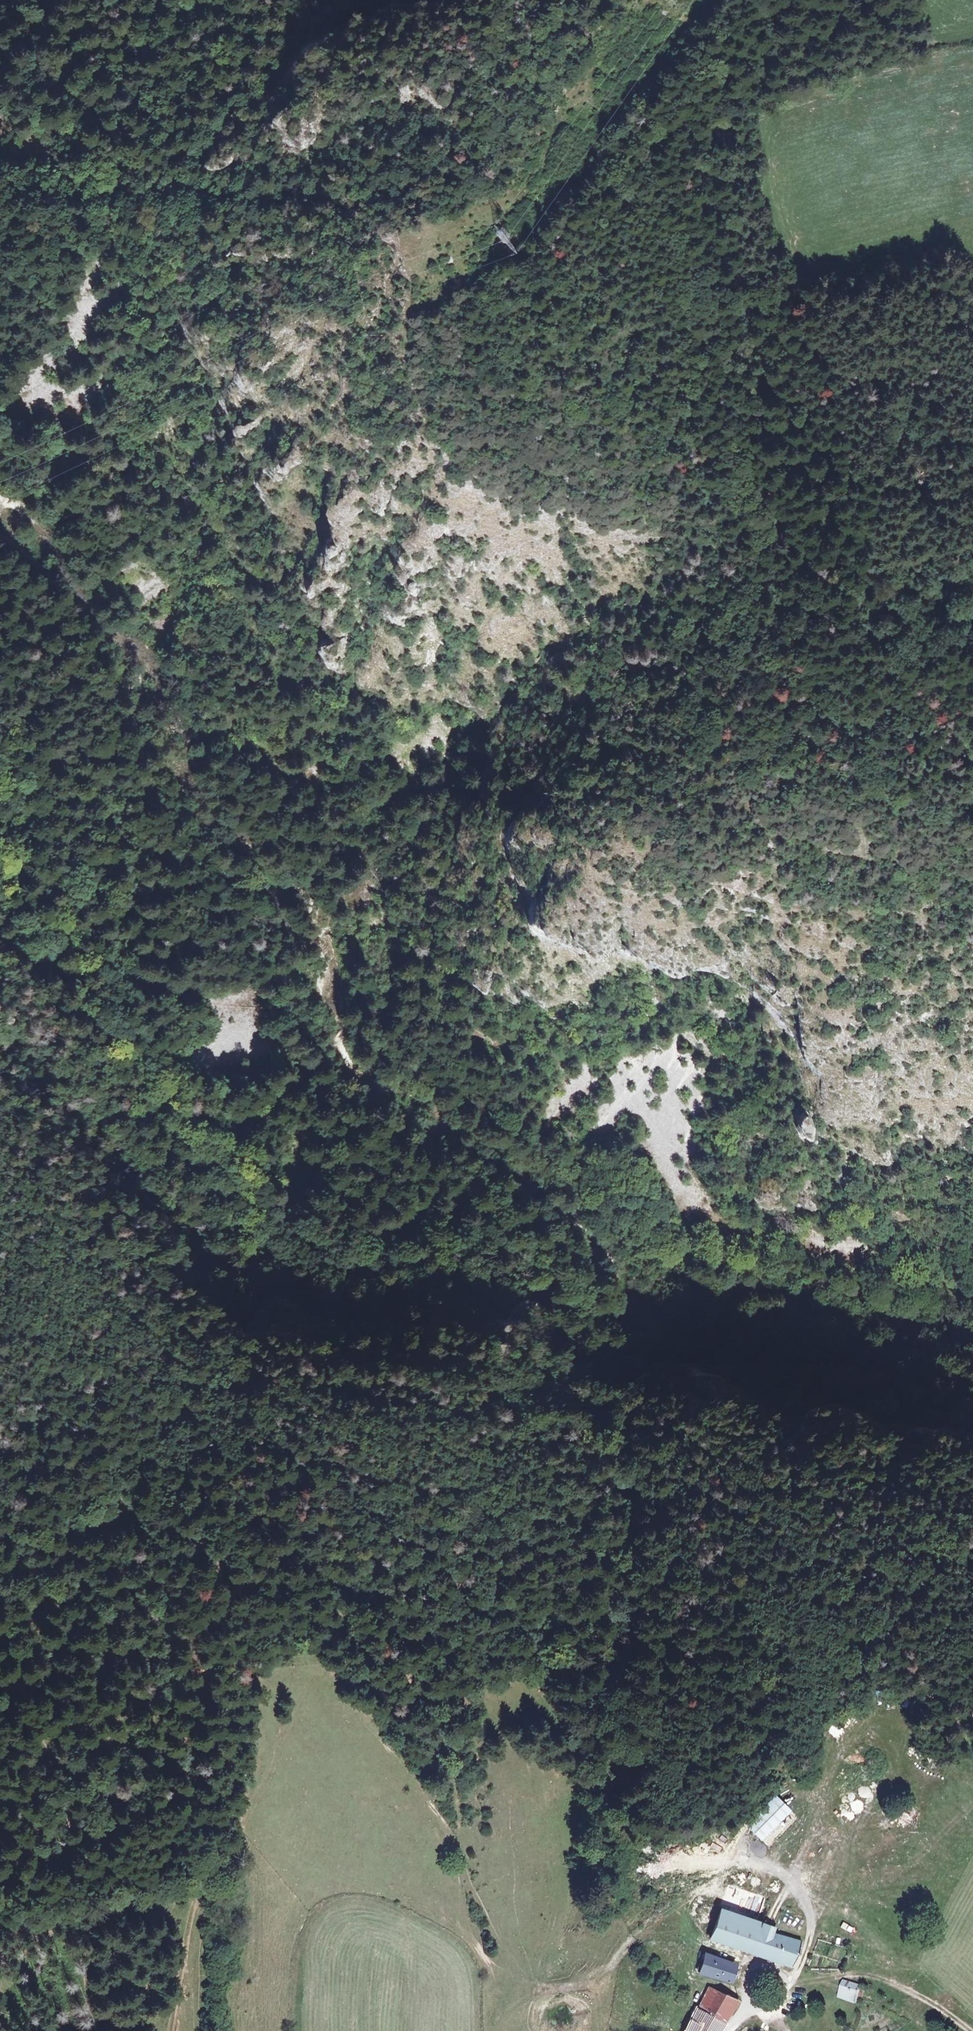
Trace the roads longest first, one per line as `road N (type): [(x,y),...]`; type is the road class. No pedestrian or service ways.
road 1 (track): [(165,2030),(203,1845)]
road 2 (track): [(964,2030),(900,1991),(862,1947),(810,1934)]
road 3 (track): [(794,1977),(808,1950),(807,1909),(787,1876),(745,1837)]

